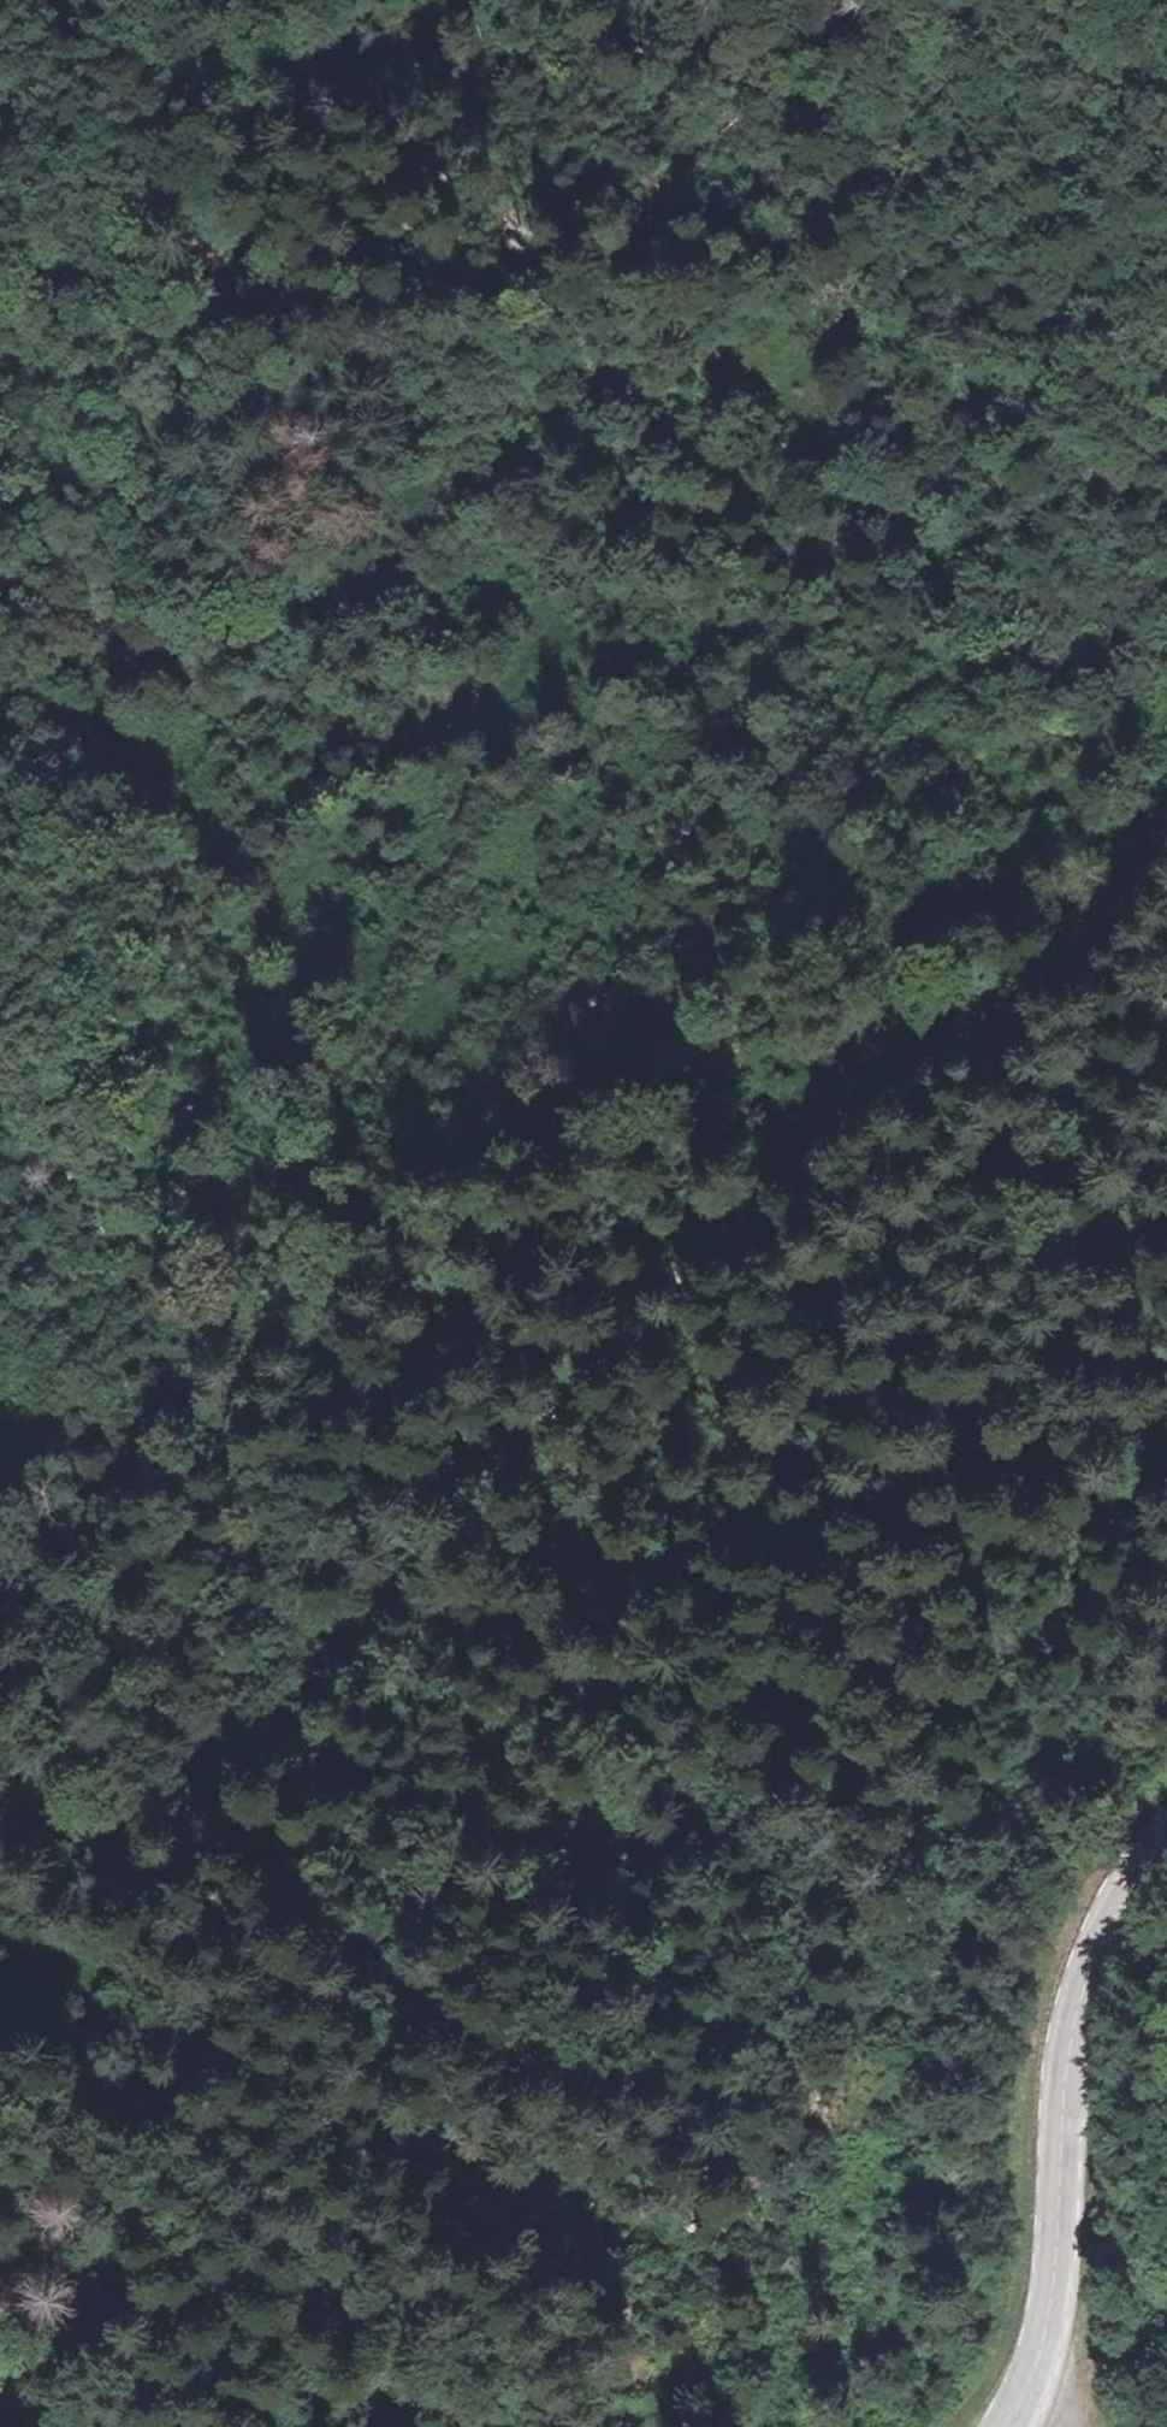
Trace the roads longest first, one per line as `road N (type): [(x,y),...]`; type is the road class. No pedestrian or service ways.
road 1 (track): [(0,1849),(29,1847),(146,1807),(303,1688),(511,1441),(653,1297),(874,1092),(1109,902),(1166,817)]
road 2 (secondary): [(1166,1841),(1117,1902),(1072,2020),(1028,2401),(1011,2426)]

